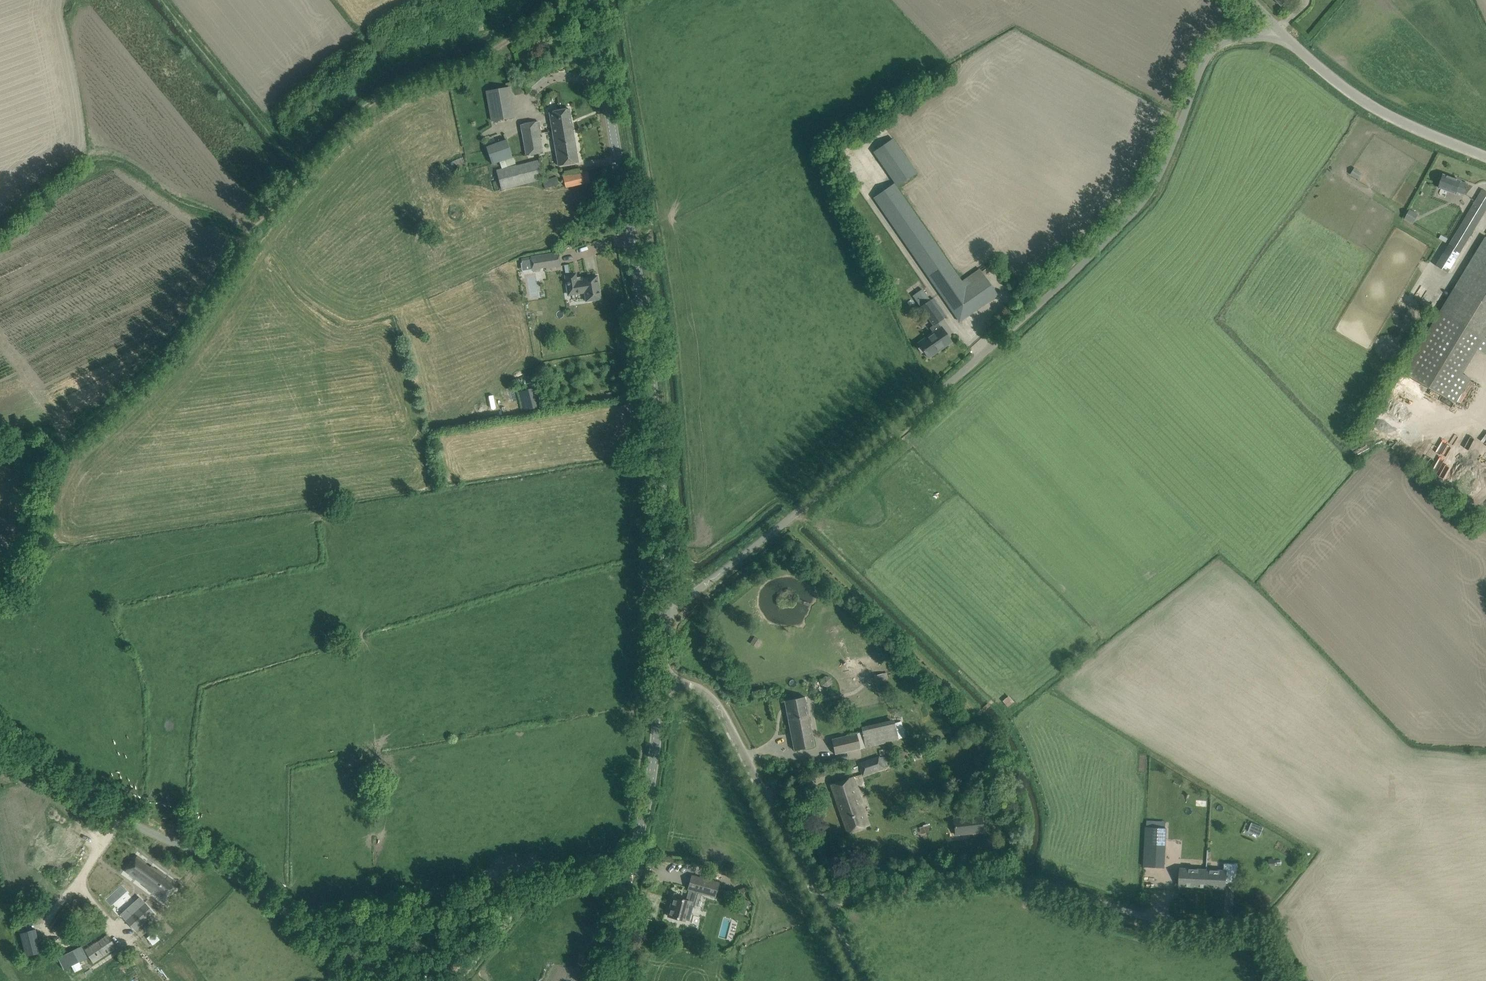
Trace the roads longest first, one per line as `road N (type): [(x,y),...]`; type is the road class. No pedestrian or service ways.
road 1 (unclassified): [(665,611),(725,574),(1118,224),(1151,180),(1199,60),(1225,38),(1273,31)]
road 2 (tertiary): [(665,611),(661,478),(640,289),(589,0)]
road 3 (track): [(302,166),(204,312),(59,462),(45,481),(43,536),(25,572),(0,590)]
road 4 (unclassified): [(316,927),(223,856),(81,794),(0,737)]
road 5 (unclassified): [(1166,925),(1009,876),(820,901)]
road 6 (unclassified): [(316,927),(628,870)]
road 7 (track): [(555,0),(505,48),(369,107),(302,166)]
road 8 (track): [(251,234),(127,159),(104,156),(69,164),(0,229)]
road 9 (tertiary): [(820,901),(715,705),(701,692),(660,683)]
road 10 (unclassified): [(1485,160),(1327,82),(1273,31)]
road 11 (track): [(302,166),(164,0)]
road 12 (tertiary): [(628,870),(660,683)]
road 13 (track): [(526,888),(450,980)]

